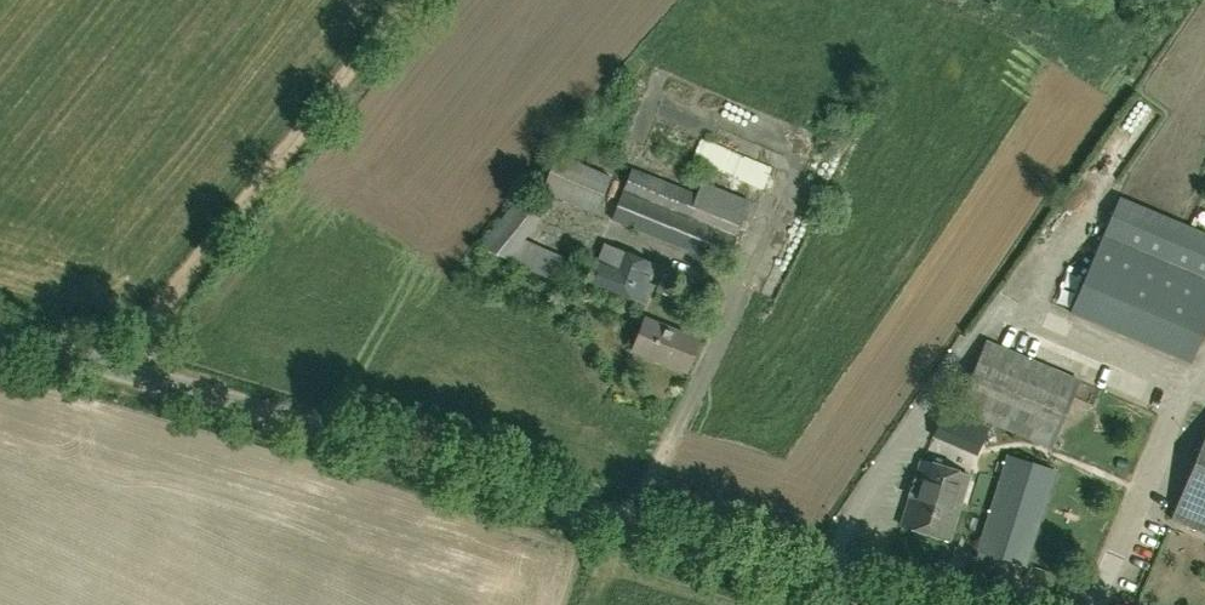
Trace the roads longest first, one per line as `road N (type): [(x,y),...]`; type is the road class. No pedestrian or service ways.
road 1 (unclassified): [(899,604),(0,333)]
road 2 (track): [(117,368),(412,0)]

